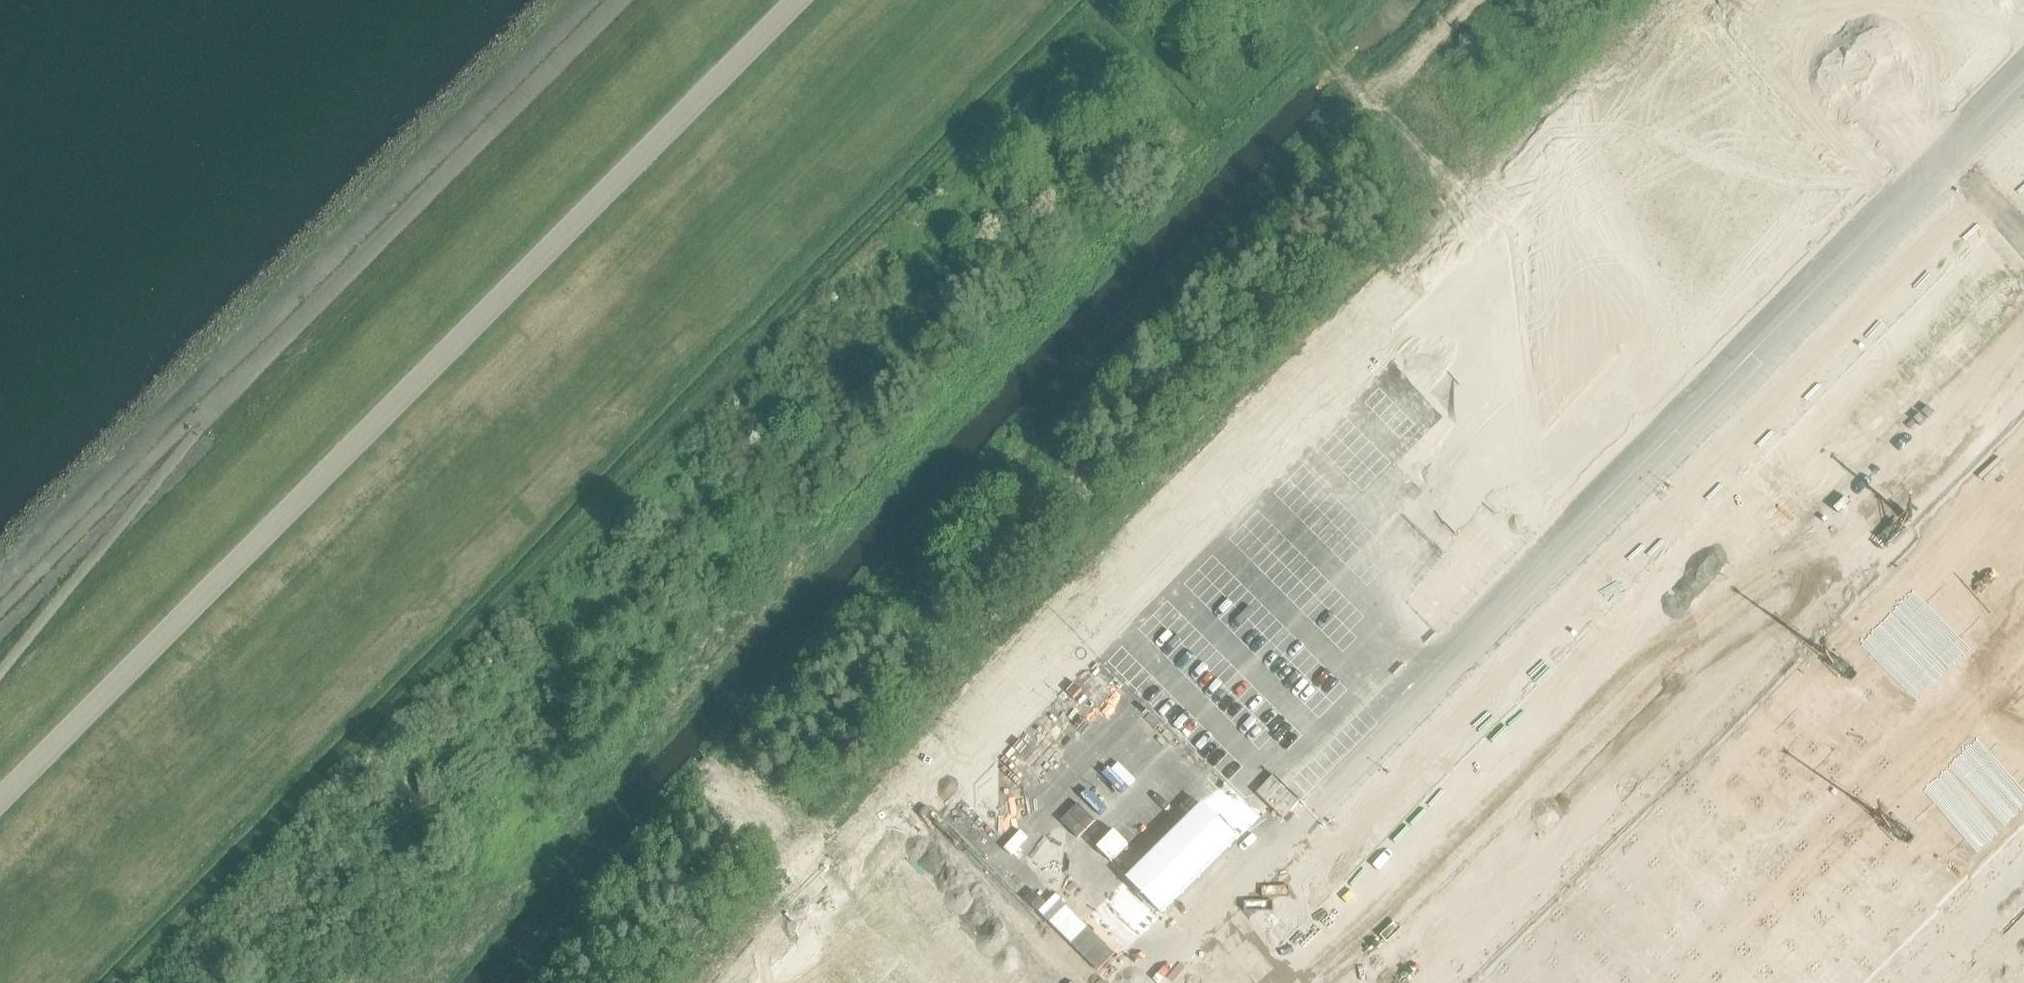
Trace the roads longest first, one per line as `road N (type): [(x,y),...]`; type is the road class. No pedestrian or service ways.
road 1 (tertiary): [(0,797),(796,0)]

